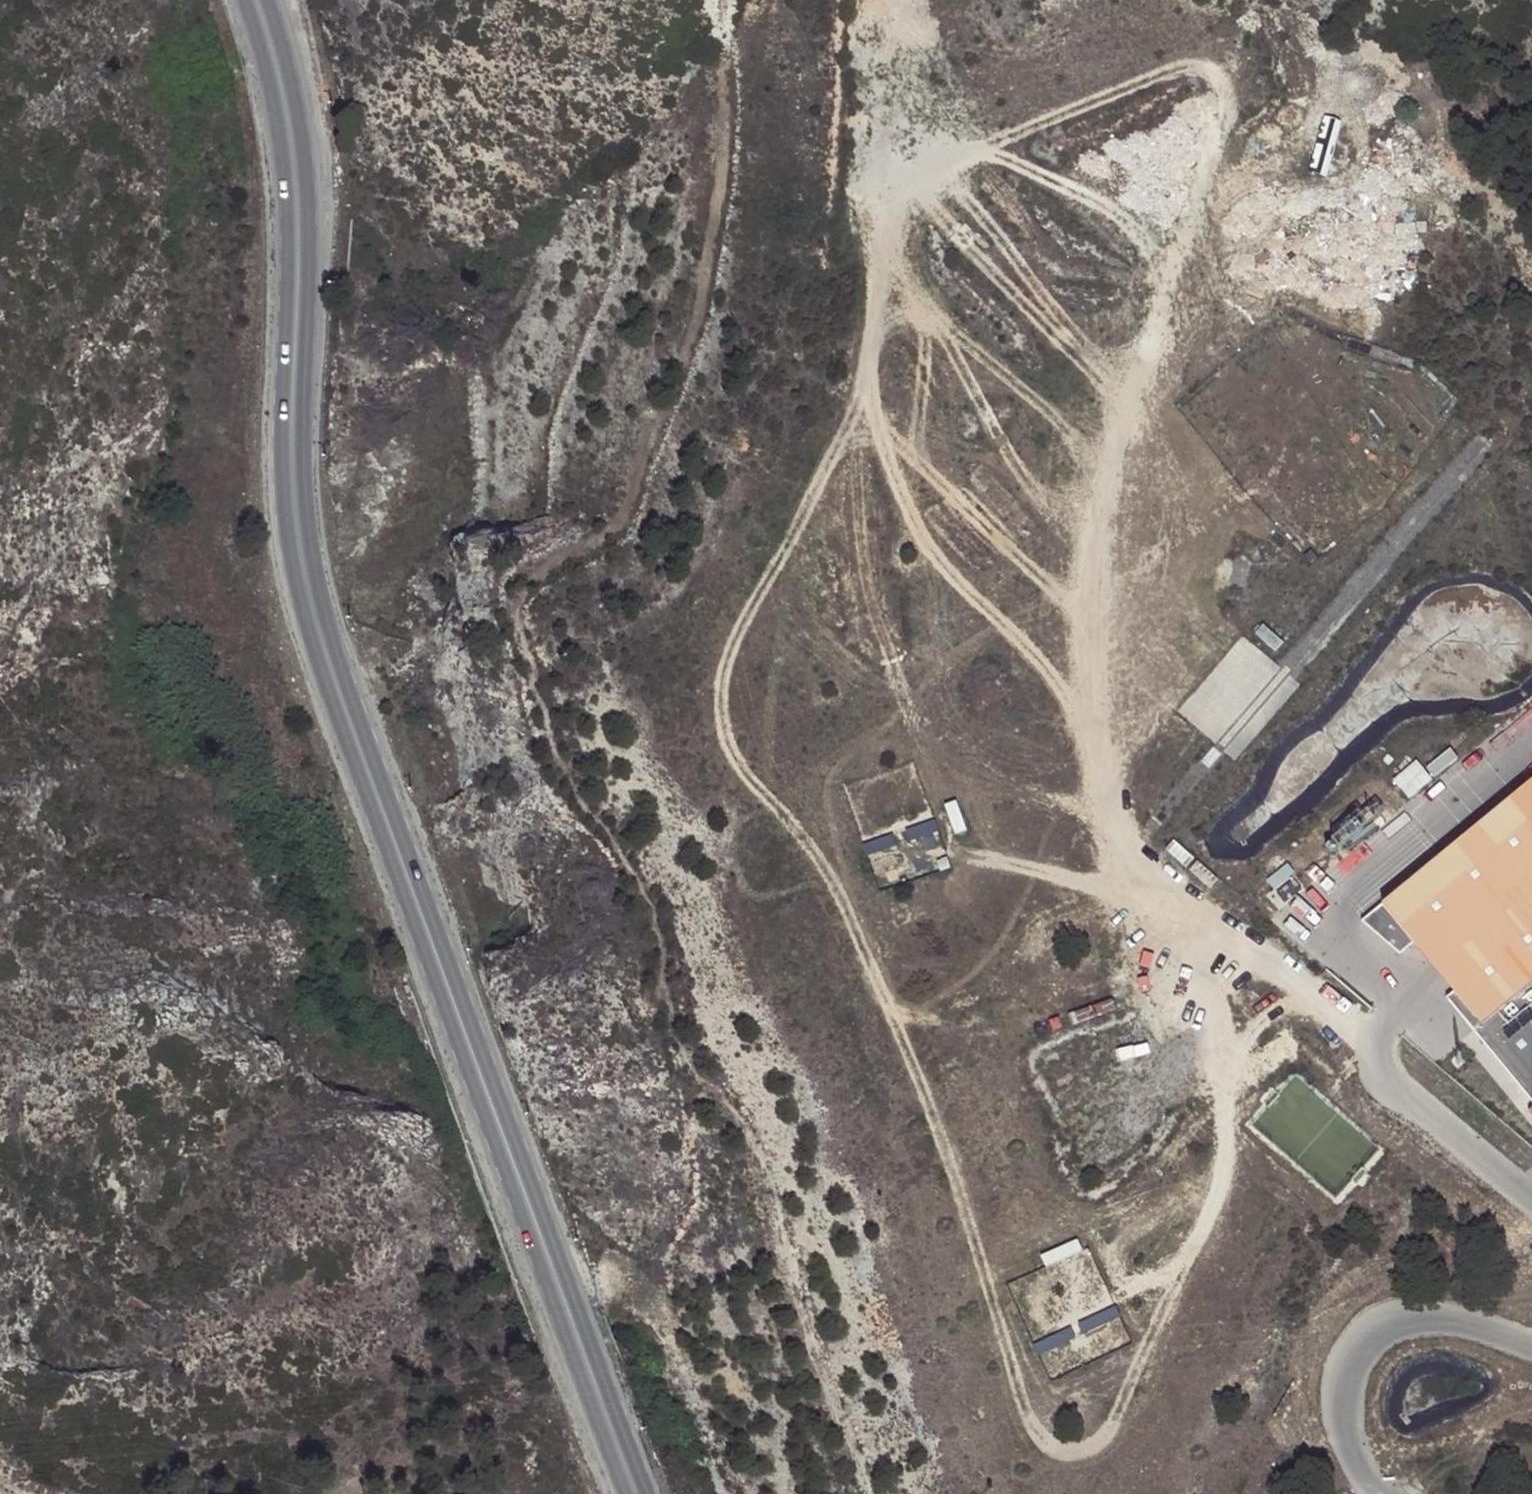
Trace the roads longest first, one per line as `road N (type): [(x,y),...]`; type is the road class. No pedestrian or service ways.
road 1 (secondary): [(265,0),(292,103),(301,225),(295,389),(303,544),(318,616),(634,1493)]
road 2 (unclassified): [(1378,1493),(1352,1448),(1344,1408),(1345,1371),(1369,1337),(1399,1318),(1444,1316),(1531,1346)]
road 3 (unclassified): [(1531,1199),(1374,1071),(1369,1046),(1385,1016),(1427,978)]

